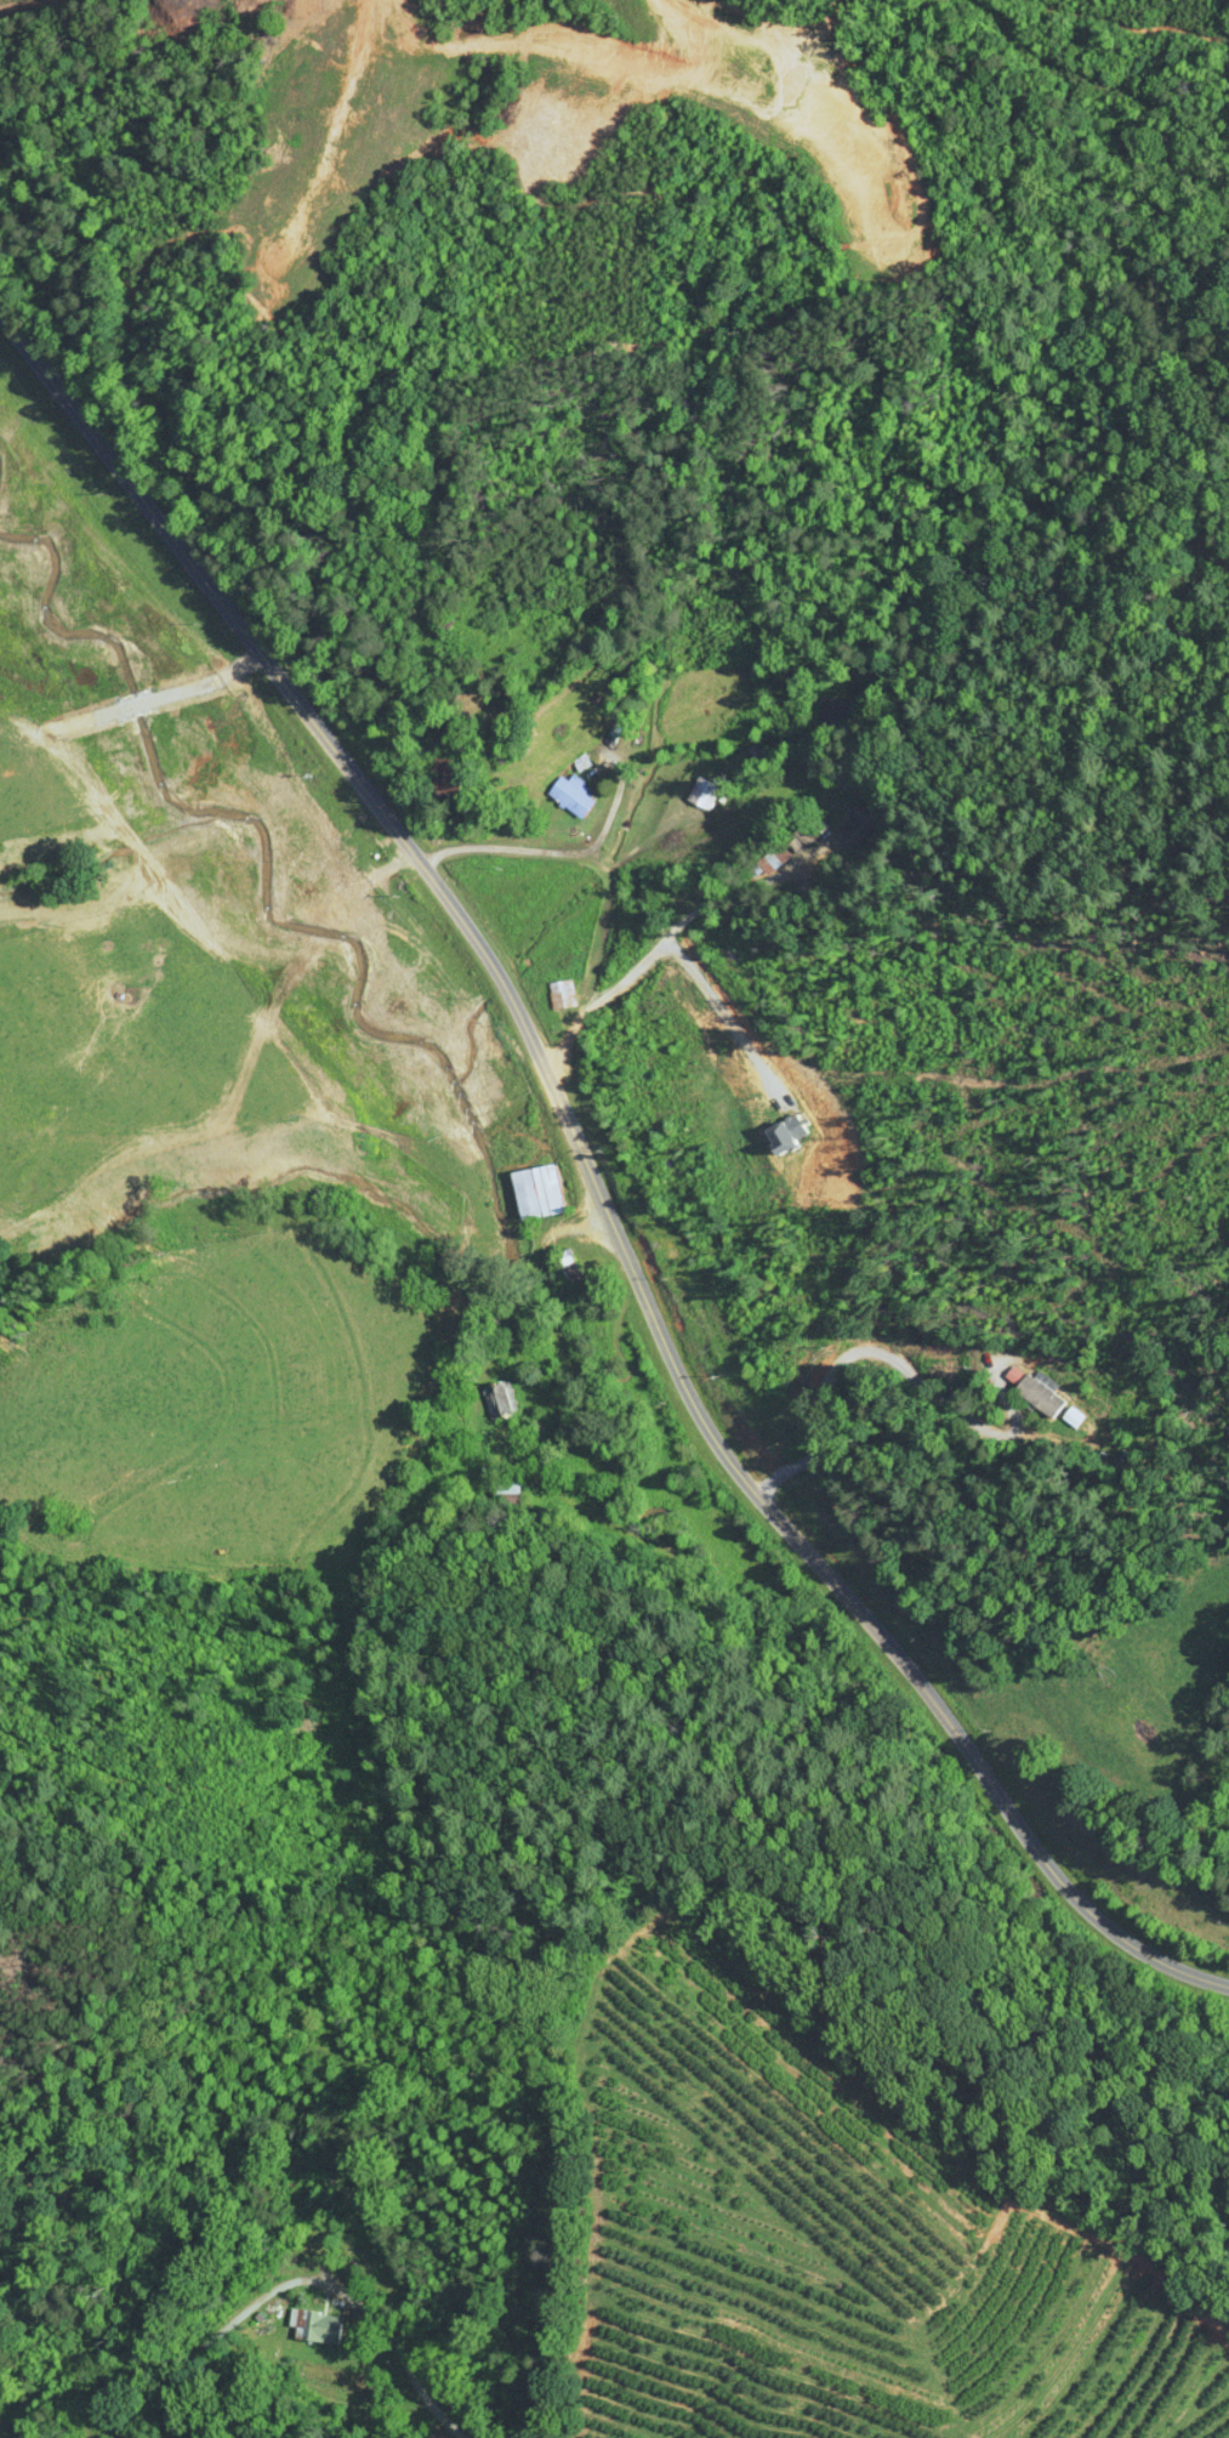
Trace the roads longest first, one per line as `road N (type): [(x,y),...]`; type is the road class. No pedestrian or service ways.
road 1 (residential): [(1228,1987),(1148,1957),(1066,1888),(876,1632),(735,1473),(679,1382),(540,1067),(471,939),(0,317)]

